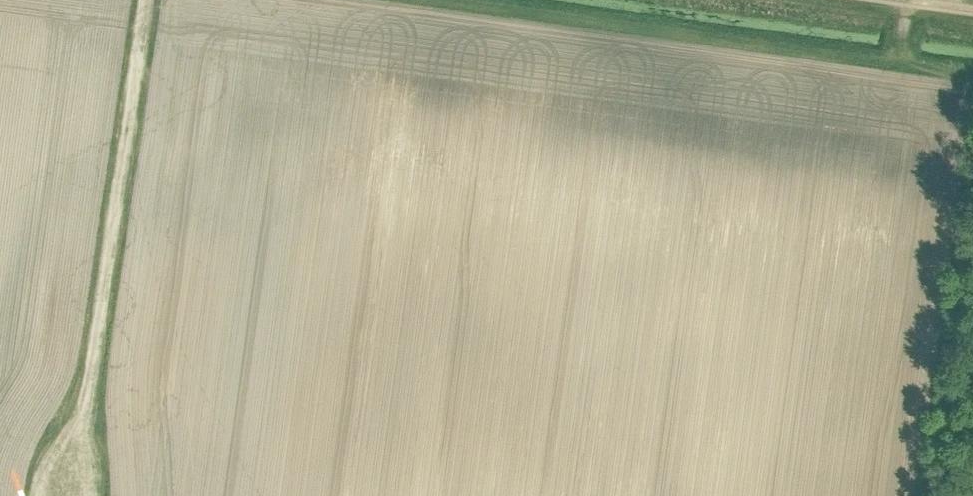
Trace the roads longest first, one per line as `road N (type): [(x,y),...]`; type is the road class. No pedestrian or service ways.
road 1 (track): [(145,0),(75,495)]

